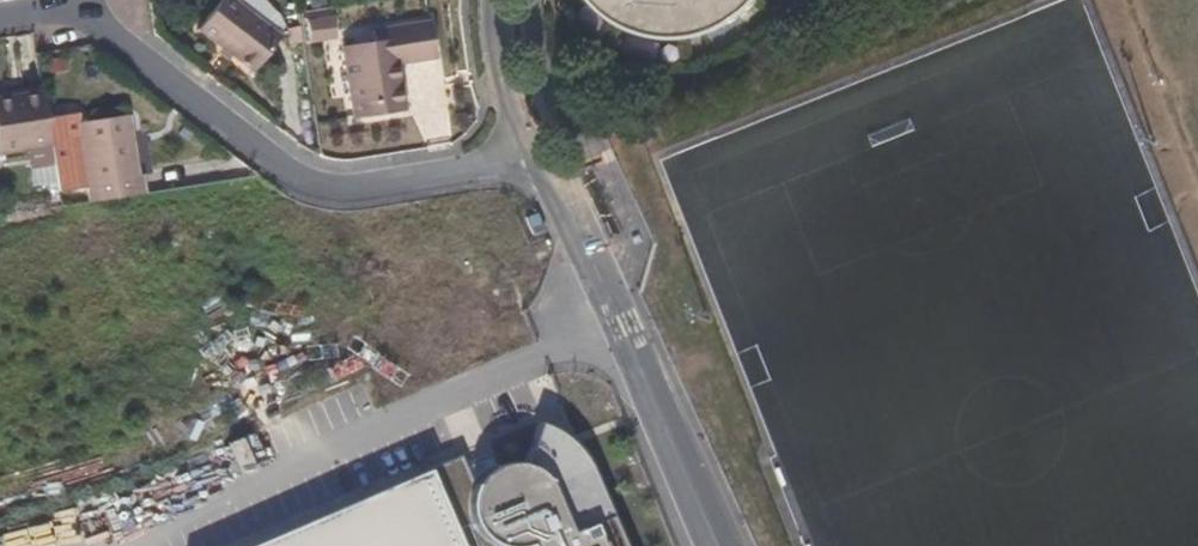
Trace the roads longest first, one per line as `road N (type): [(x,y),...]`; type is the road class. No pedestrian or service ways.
road 1 (residential): [(85,6),(296,174),(339,187),(460,173),(536,146)]
road 2 (unclassified): [(536,146),(718,545)]
road 3 (unclassified): [(504,0),(500,49),(536,146)]

